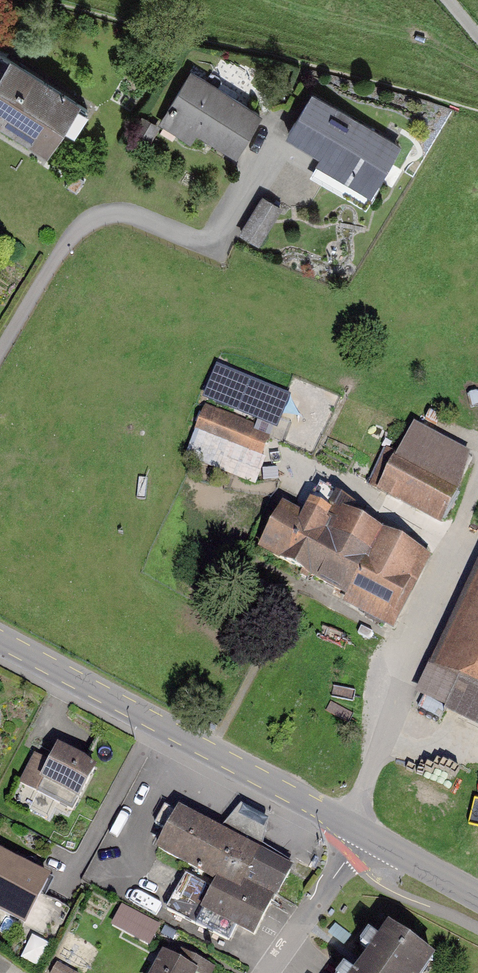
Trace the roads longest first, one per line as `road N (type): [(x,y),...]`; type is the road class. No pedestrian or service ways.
road 1 (tertiary): [(352,827),(0,640)]
road 2 (track): [(352,827),(477,491)]
road 3 (residential): [(352,827),(346,860),(267,972)]
road 4 (tertiary): [(477,895),(352,827)]

